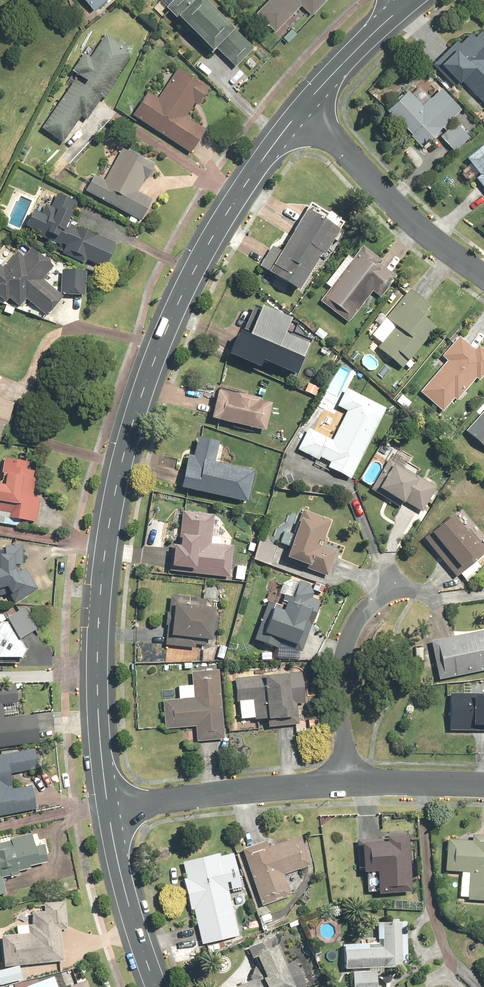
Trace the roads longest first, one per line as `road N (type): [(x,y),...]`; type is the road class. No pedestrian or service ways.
road 1 (tertiary): [(109,808),(97,669),(122,463),(188,285),(223,219),(300,113)]
road 2 (residential): [(300,113),(416,226),(483,274)]
road 3 (residential): [(109,808),(348,785)]
road 4 (residential): [(391,585),(359,616),(347,642),(348,785)]
road 5 (tertiary): [(157,986),(137,936),(109,808)]
road 6 (tertiary): [(300,113),(407,0)]
road 7 (residential): [(348,785),(483,785)]

